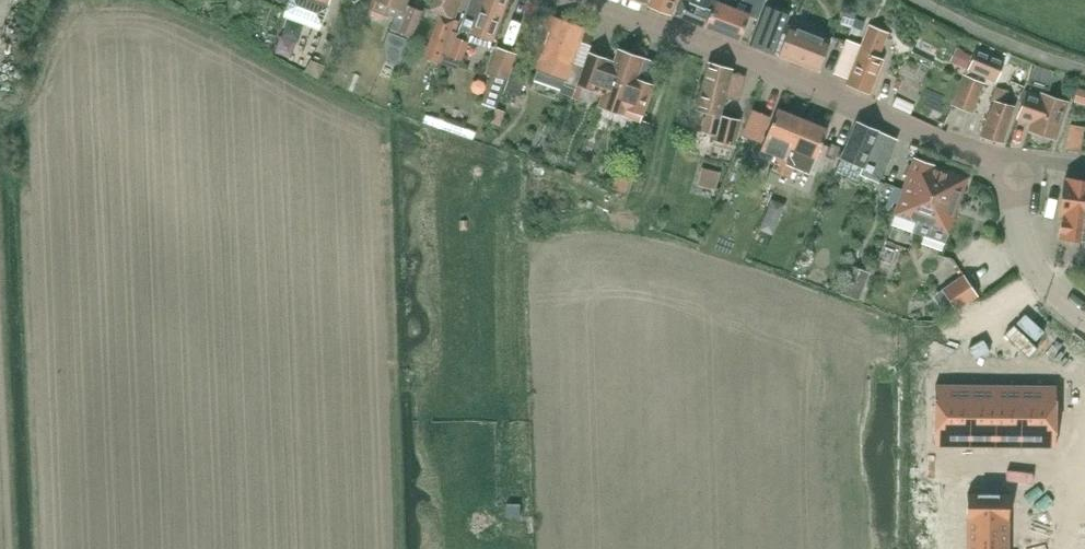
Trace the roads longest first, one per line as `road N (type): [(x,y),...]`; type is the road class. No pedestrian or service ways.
road 1 (tertiary): [(1009,159),(587,0)]
road 2 (residential): [(1009,159),(1031,261),(1084,317)]
road 3 (unclassified): [(1084,69),(921,0)]

